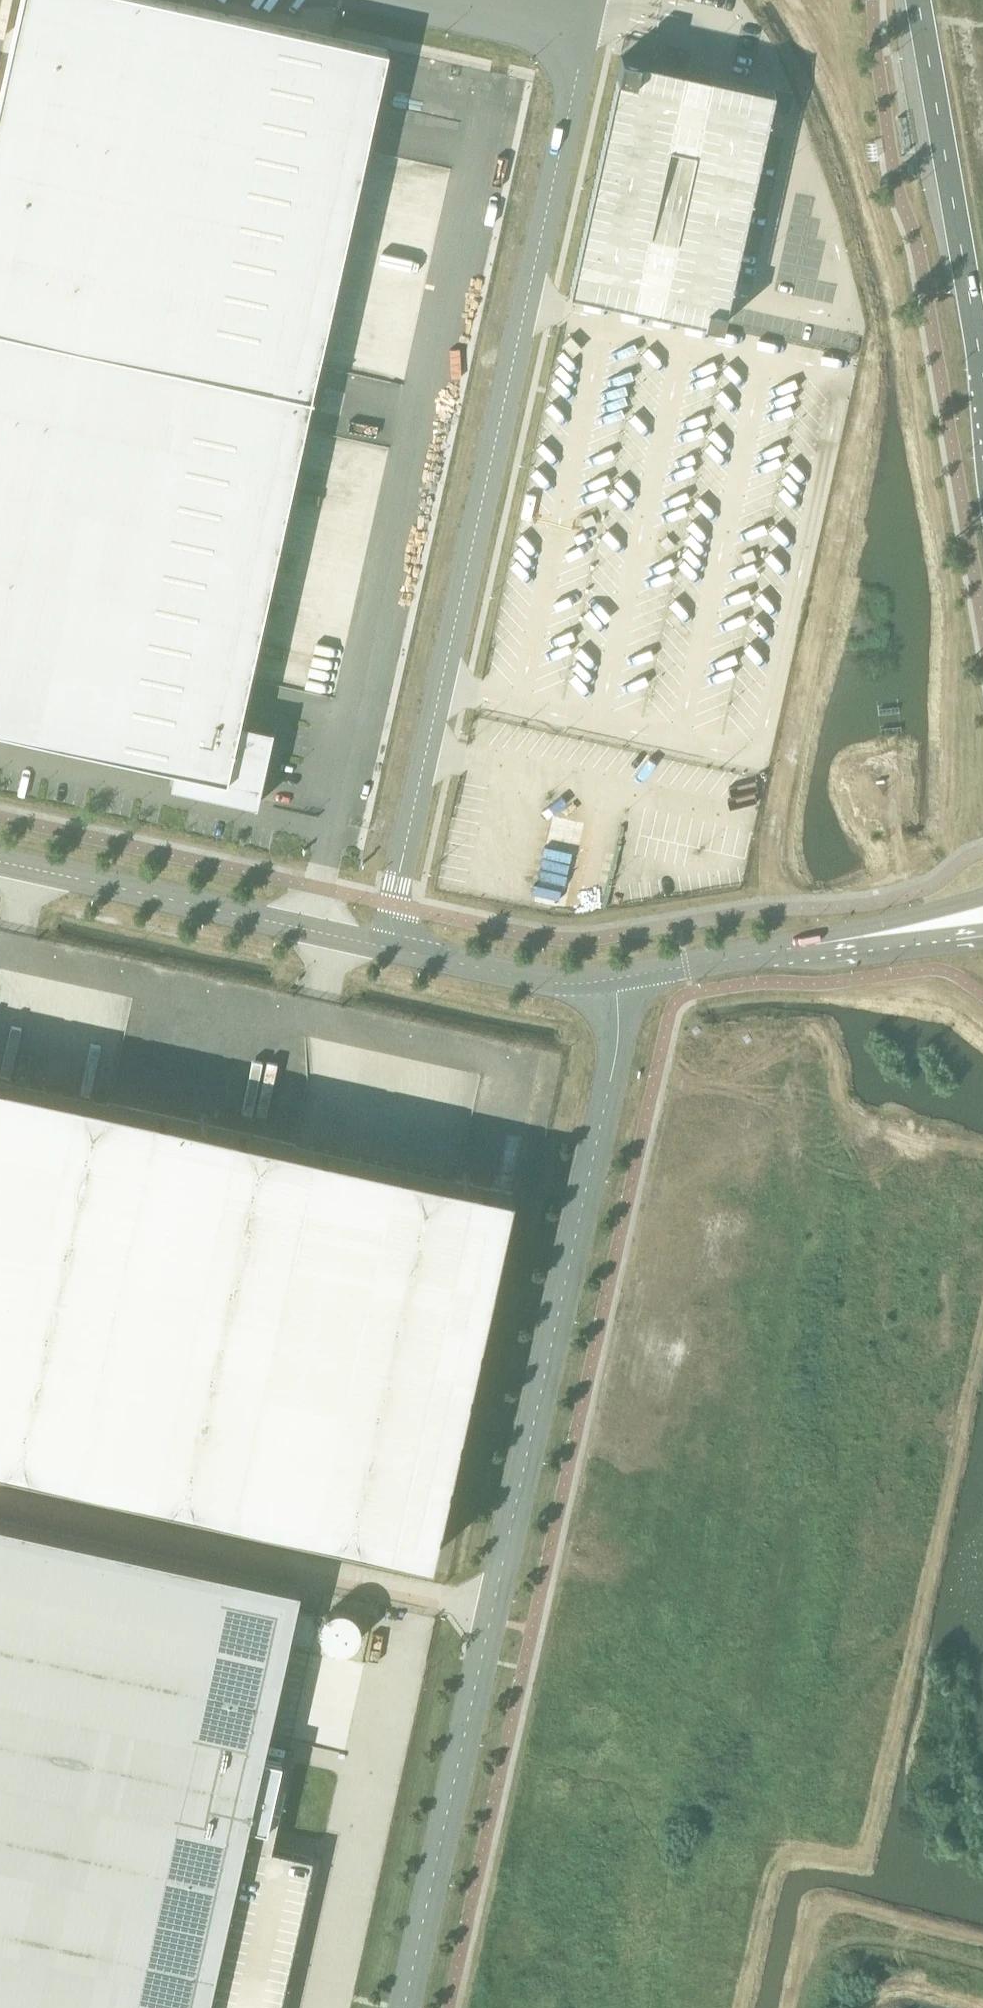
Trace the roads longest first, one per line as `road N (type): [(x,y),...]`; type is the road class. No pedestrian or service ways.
road 1 (unclassified): [(407,2007),(618,1044),(616,978)]
road 2 (unclassified): [(616,978),(570,983),(506,973),(0,857)]
road 3 (unclassified): [(982,914),(616,978)]
road 4 (primary): [(921,0),(982,366)]

